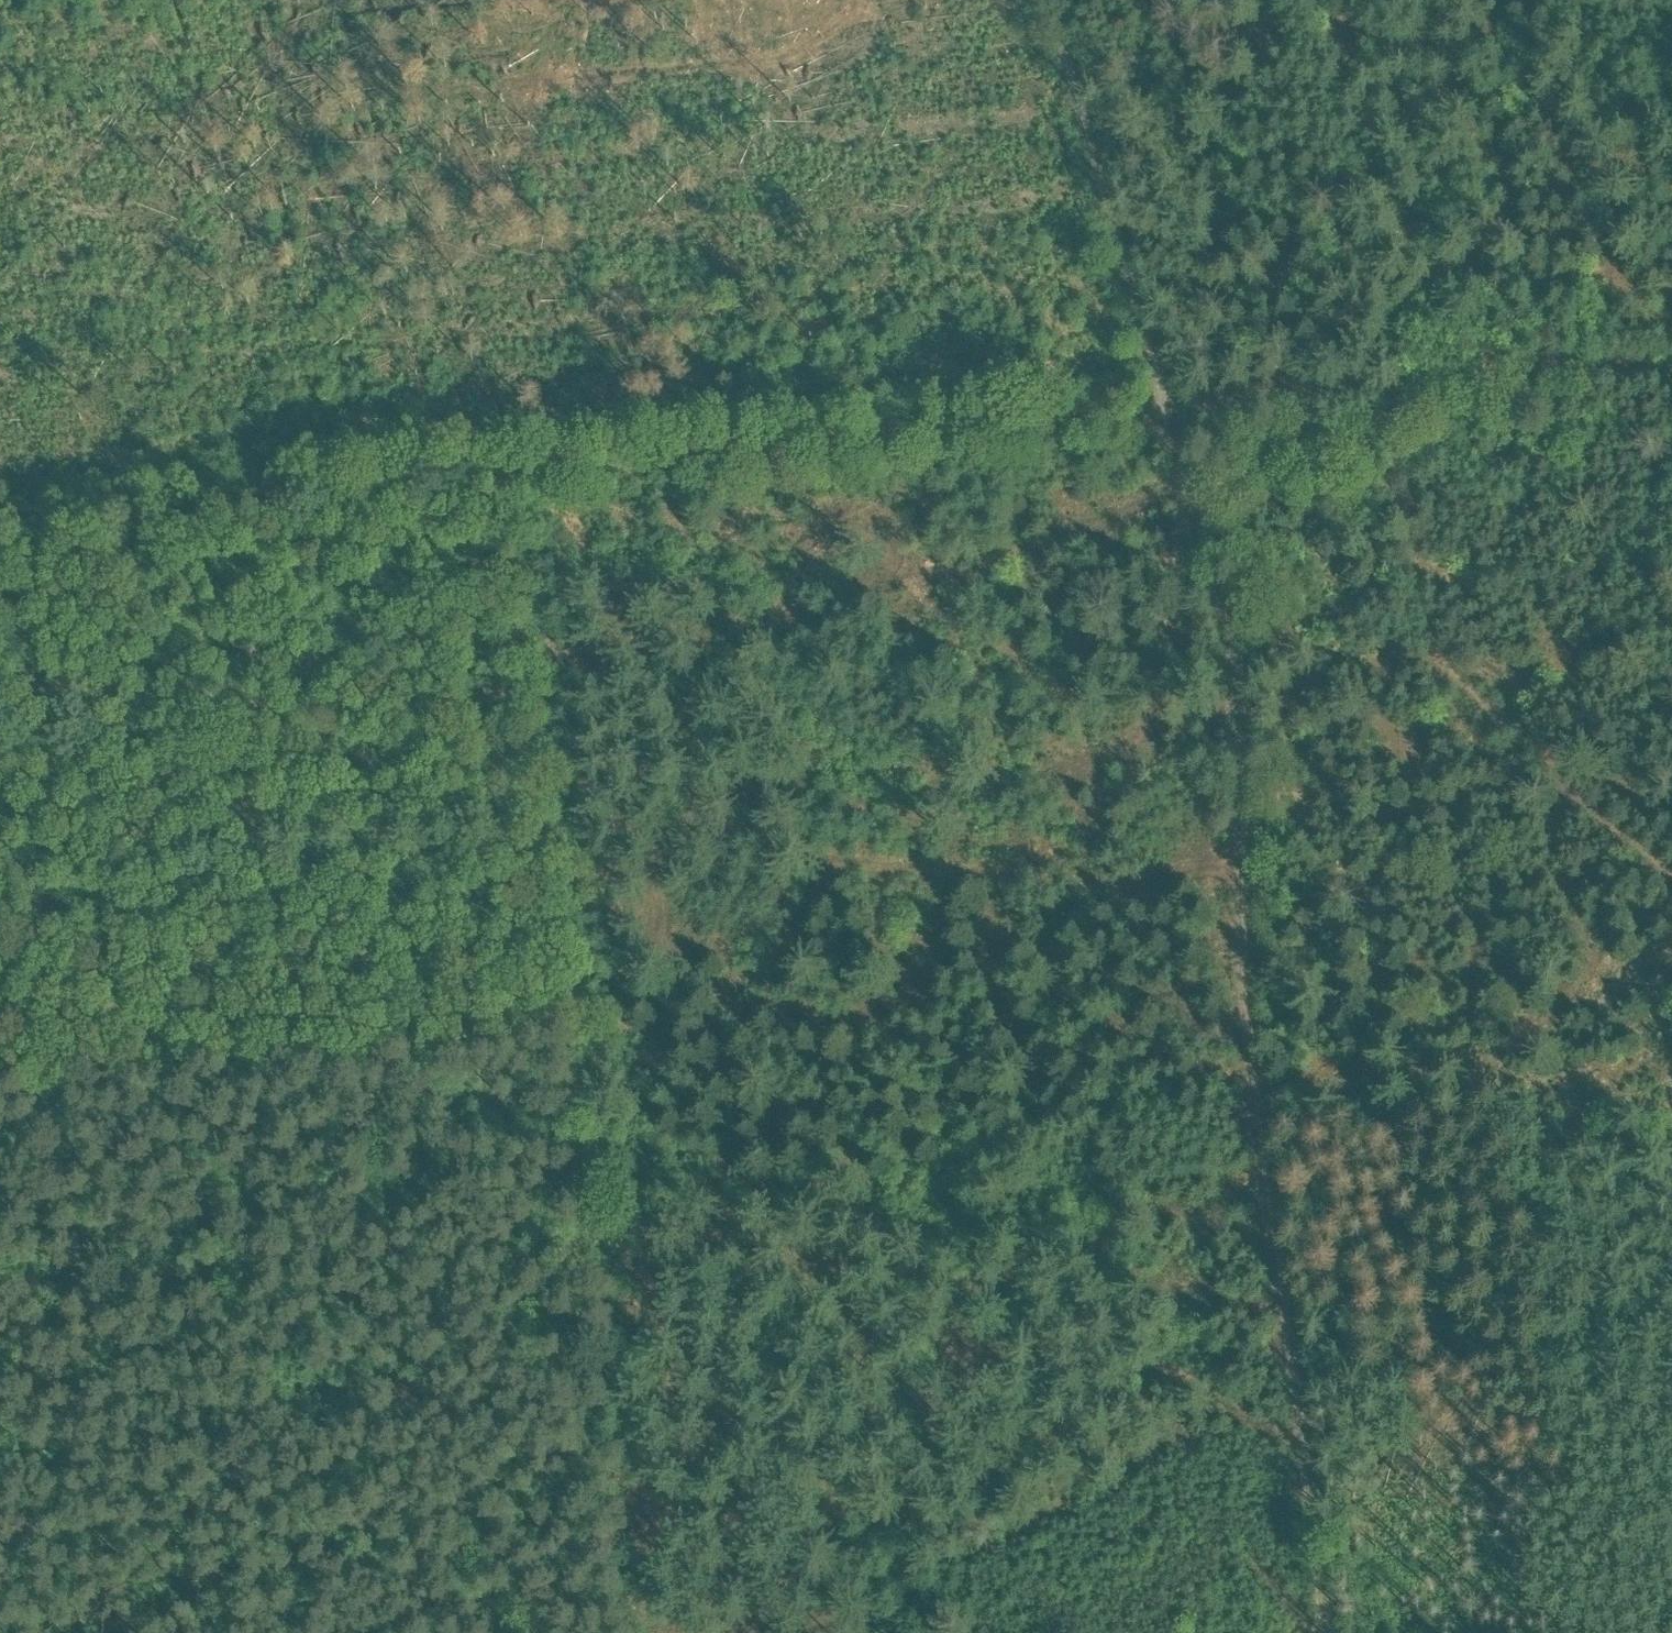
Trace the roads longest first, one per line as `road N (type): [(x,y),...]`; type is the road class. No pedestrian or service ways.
road 1 (track): [(0,518),(1375,386)]
road 2 (track): [(1671,364),(1375,386)]

